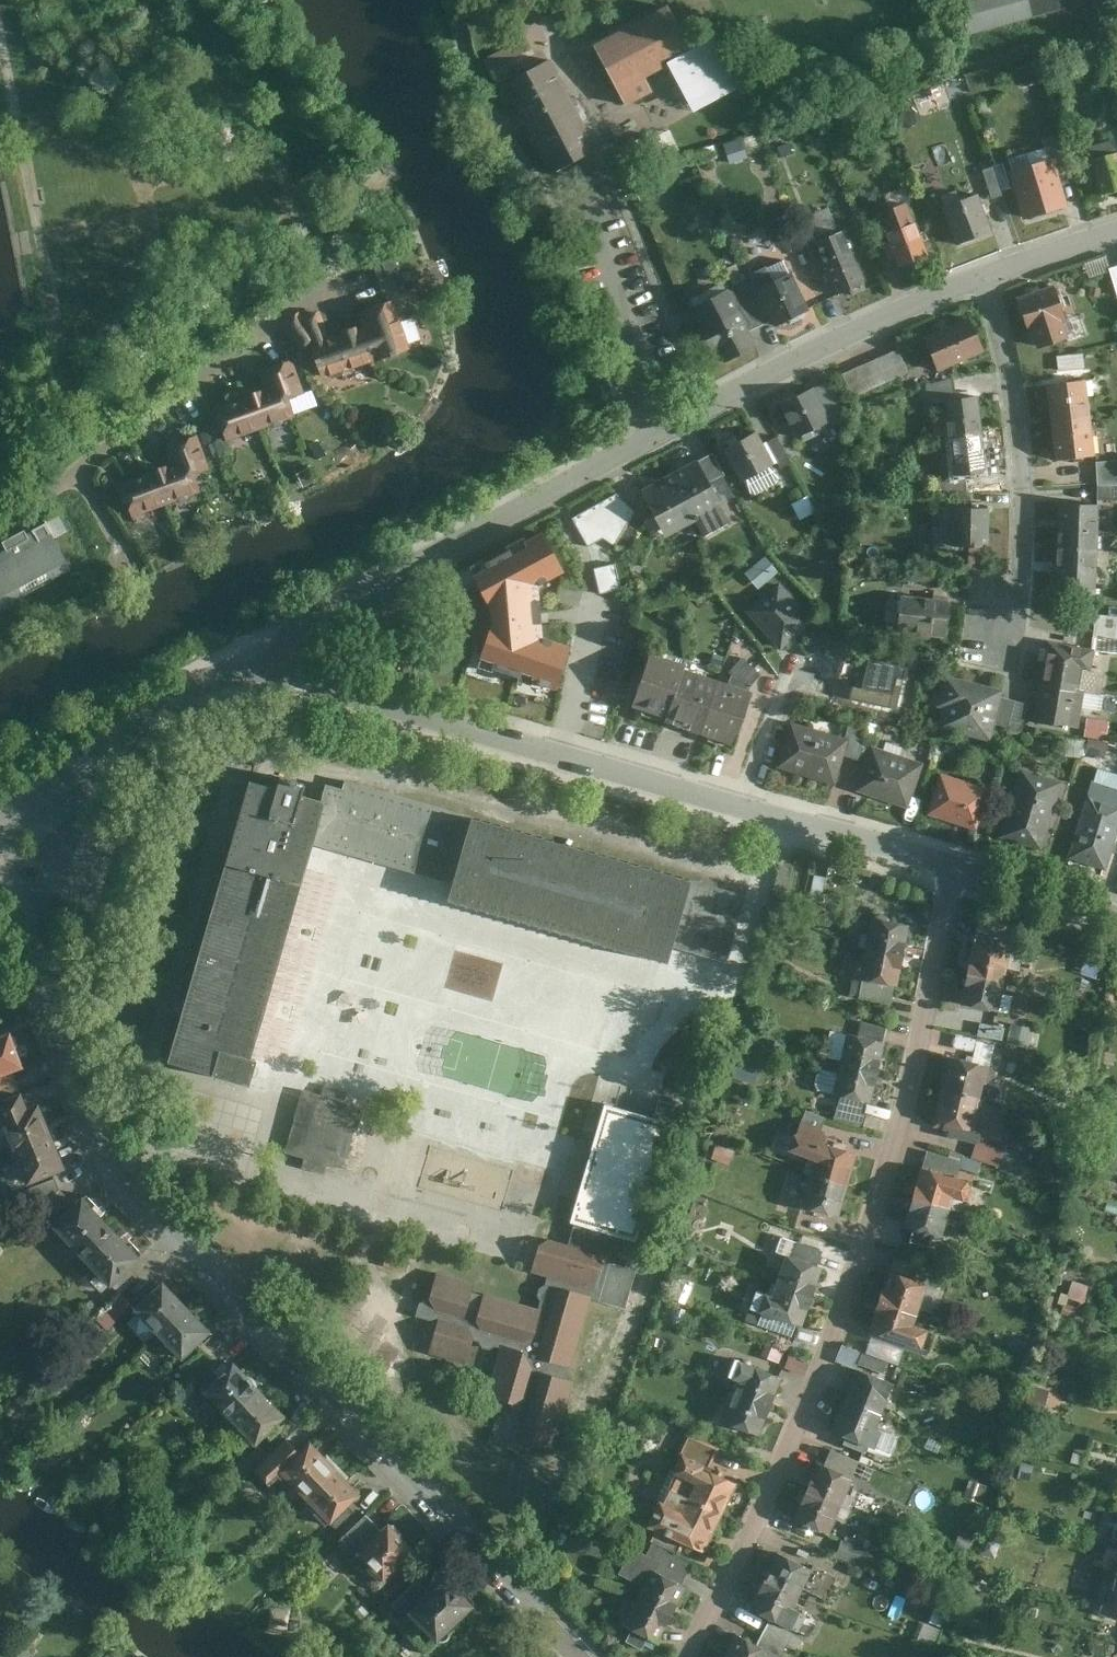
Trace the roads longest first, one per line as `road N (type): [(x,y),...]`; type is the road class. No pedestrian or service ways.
road 1 (residential): [(578,1656),(116,1174),(89,1127),(0,879)]
road 2 (residential): [(958,869),(910,1097),(837,1339),(691,1656)]
road 3 (residential): [(286,674),(294,640),(326,611),(813,351),(986,279)]
road 4 (residential): [(958,869),(286,674)]
road 5 (residential): [(0,527),(81,476),(261,334),(317,267)]
road 6 (residential): [(986,279),(1021,448),(1015,629)]
road 7 (residential): [(0,822),(208,682),(286,674)]
road 8 (residential): [(1116,918),(958,869)]
road 9 (residential): [(986,279),(1116,233)]

